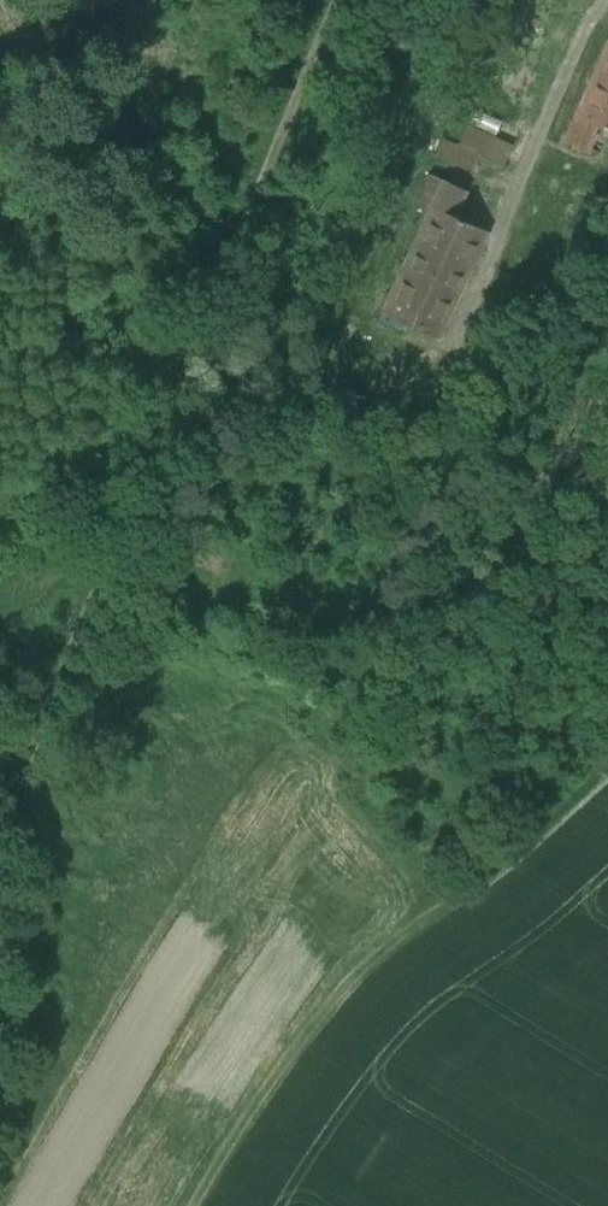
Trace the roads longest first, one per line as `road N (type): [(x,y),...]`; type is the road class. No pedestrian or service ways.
road 1 (track): [(339,0),(0,825)]
road 2 (track): [(0,525),(112,558),(607,750)]
road 3 (track): [(186,1205),(219,1133),(335,992),(607,756)]

